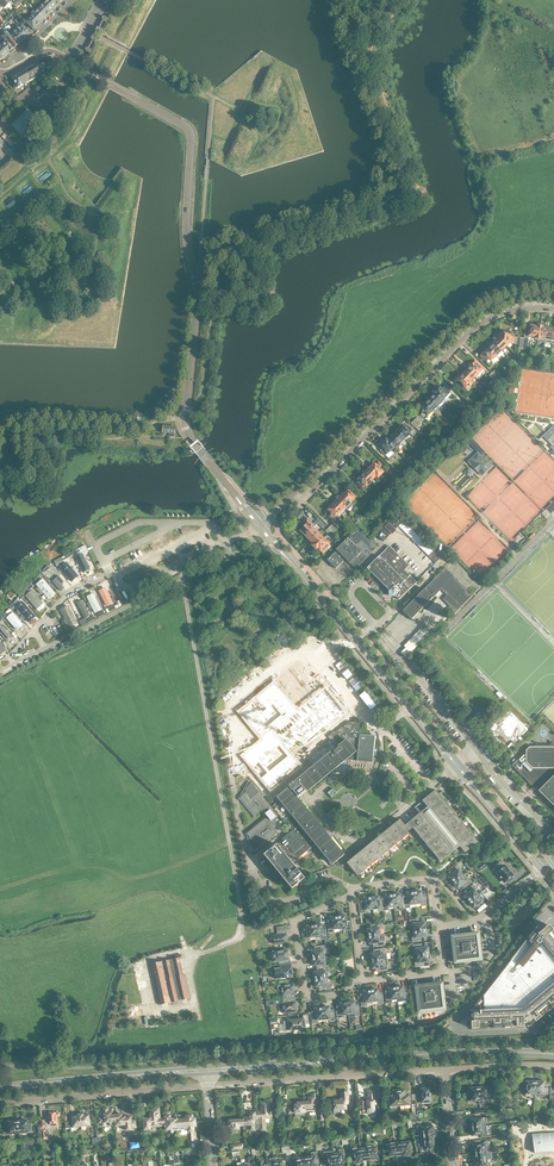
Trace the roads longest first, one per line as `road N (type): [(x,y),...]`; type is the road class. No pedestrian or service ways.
road 1 (tertiary): [(260,525),(185,427),(197,300),(187,241),(190,134),(66,59)]
road 2 (tertiary): [(543,870),(260,525)]
road 3 (track): [(244,936),(183,578)]
road 4 (secondary): [(553,1055),(207,1069)]
road 5 (tertiary): [(294,492),(472,313),(502,296),(553,297)]
road 6 (residential): [(294,492),(305,499),(485,323),(507,312),(553,309)]
road 7 (residential): [(0,671),(226,559),(224,542),(260,525)]
road 8 (residential): [(553,910),(455,1025),(474,1034),(542,1031),(553,1023)]
road 9 (residential): [(228,1085),(448,1070)]
road 10 (secondary): [(207,1069),(0,1087)]
road 11 (residential): [(349,896),(293,920),(306,995),(343,991),(363,977)]
road 12 (track): [(244,936),(146,963),(158,1014),(198,1004)]
road 13 (residential): [(0,1104),(183,1087)]

